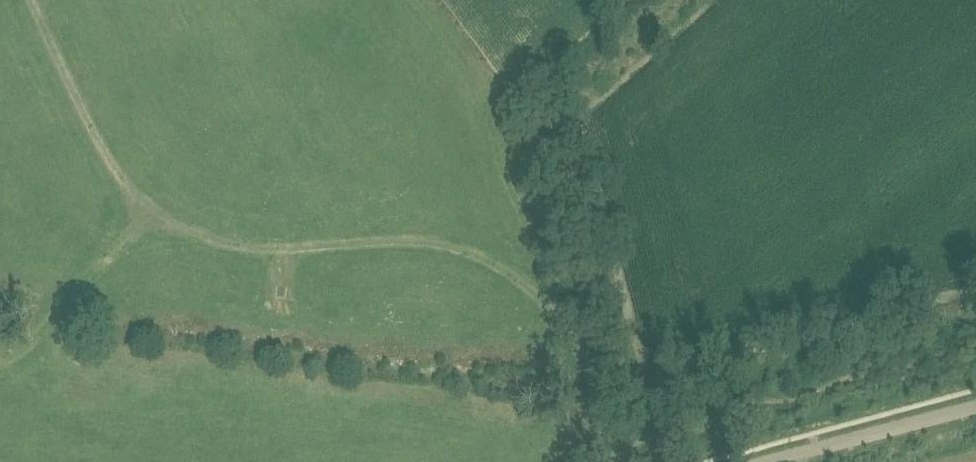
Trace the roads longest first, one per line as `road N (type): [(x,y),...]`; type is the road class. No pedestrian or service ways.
road 1 (track): [(32,0),(95,138),(152,212),(233,246),(399,240),(442,245),(505,270),(567,327),(588,369),(606,461)]
road 2 (track): [(975,406),(764,461)]
road 3 (track): [(0,360),(34,338),(152,212)]

